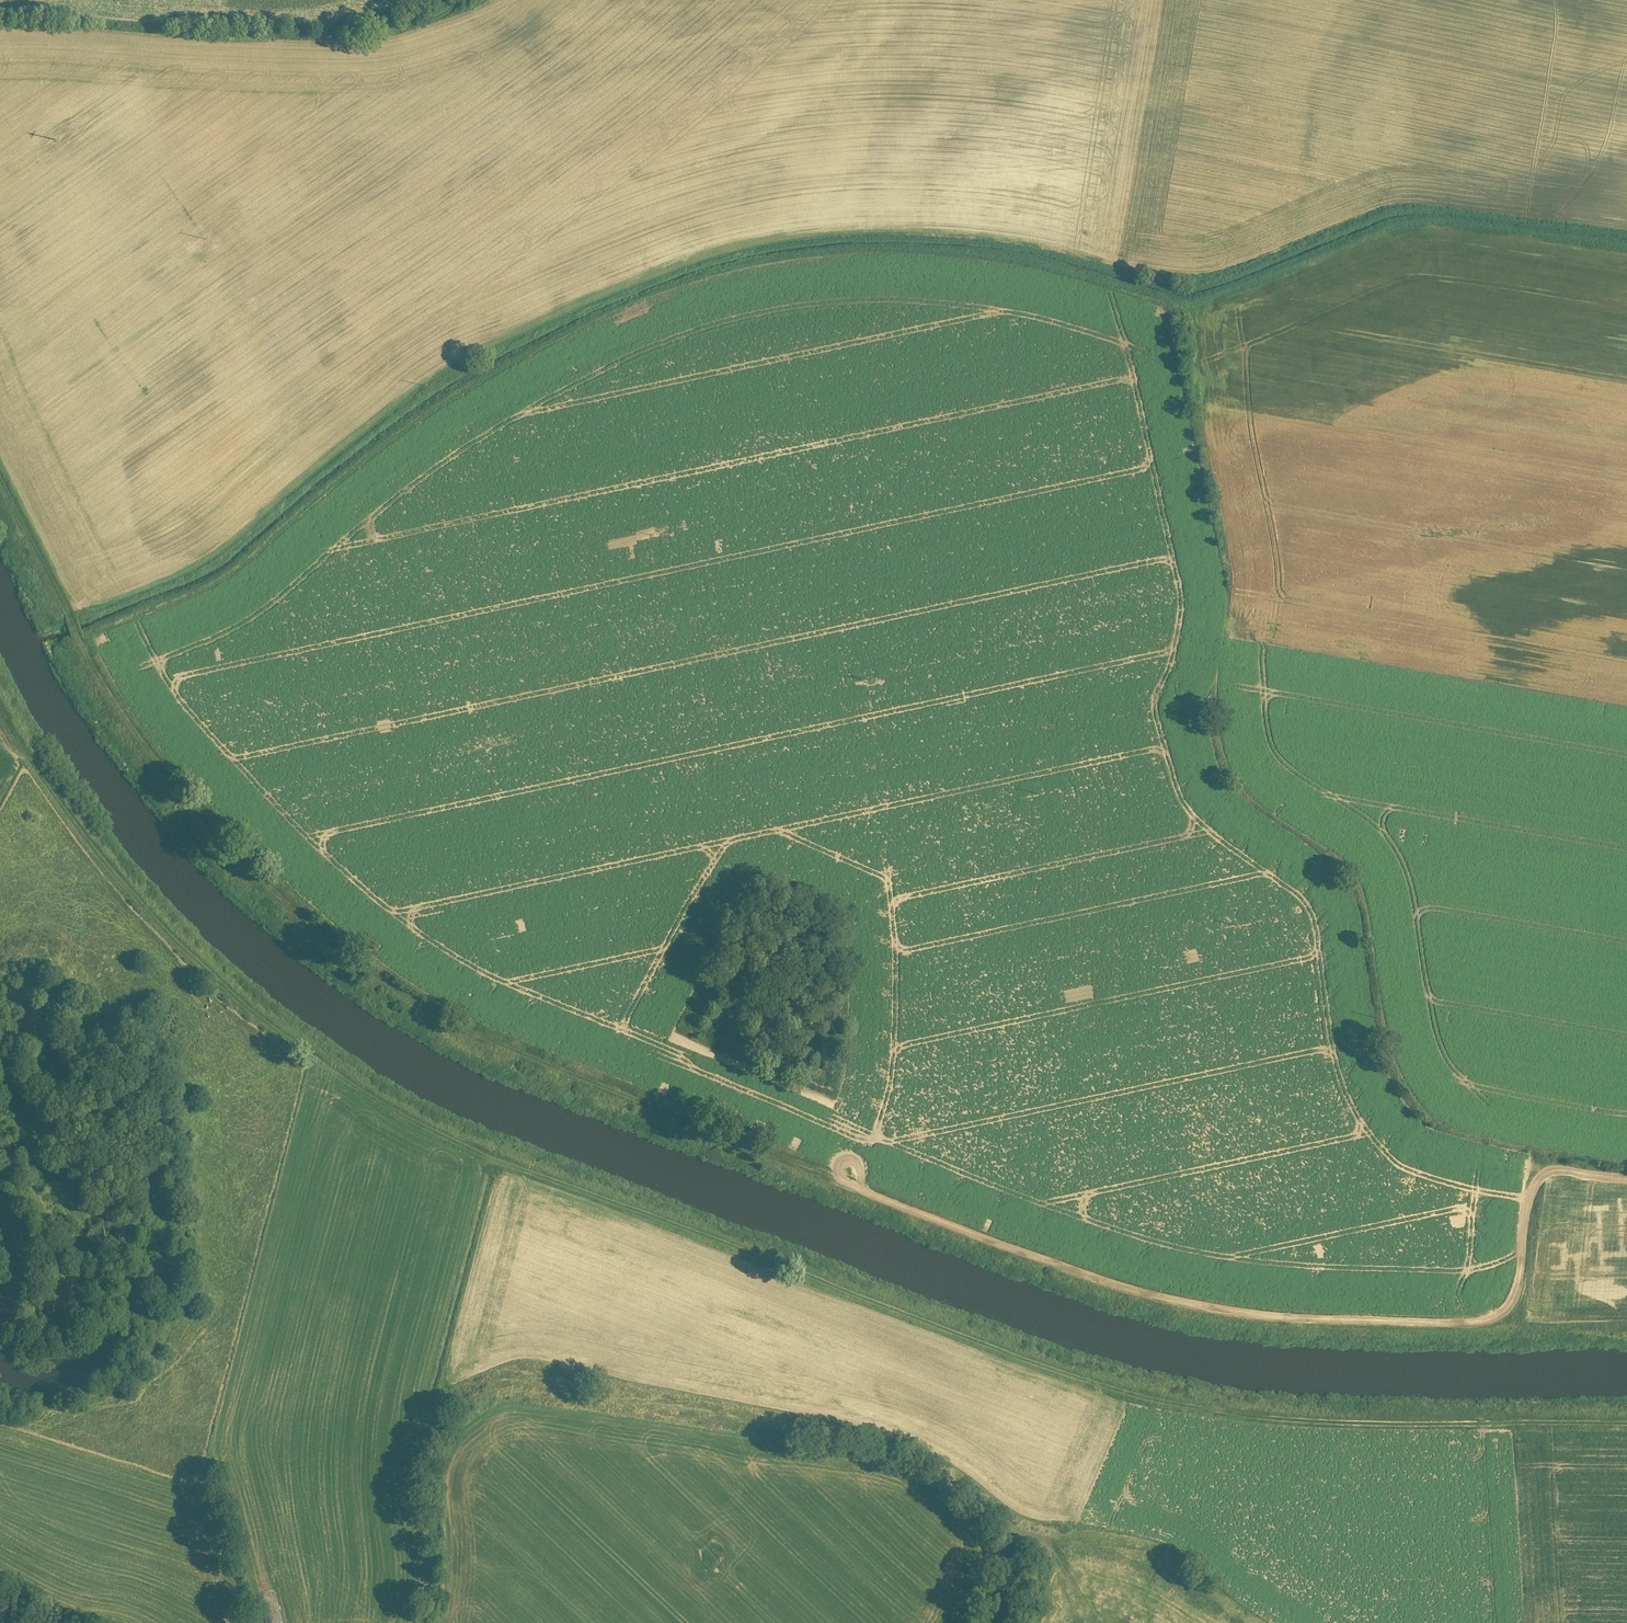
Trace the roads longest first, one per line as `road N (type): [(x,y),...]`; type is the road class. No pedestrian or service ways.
road 1 (track): [(457,0),(349,29),(193,36)]

